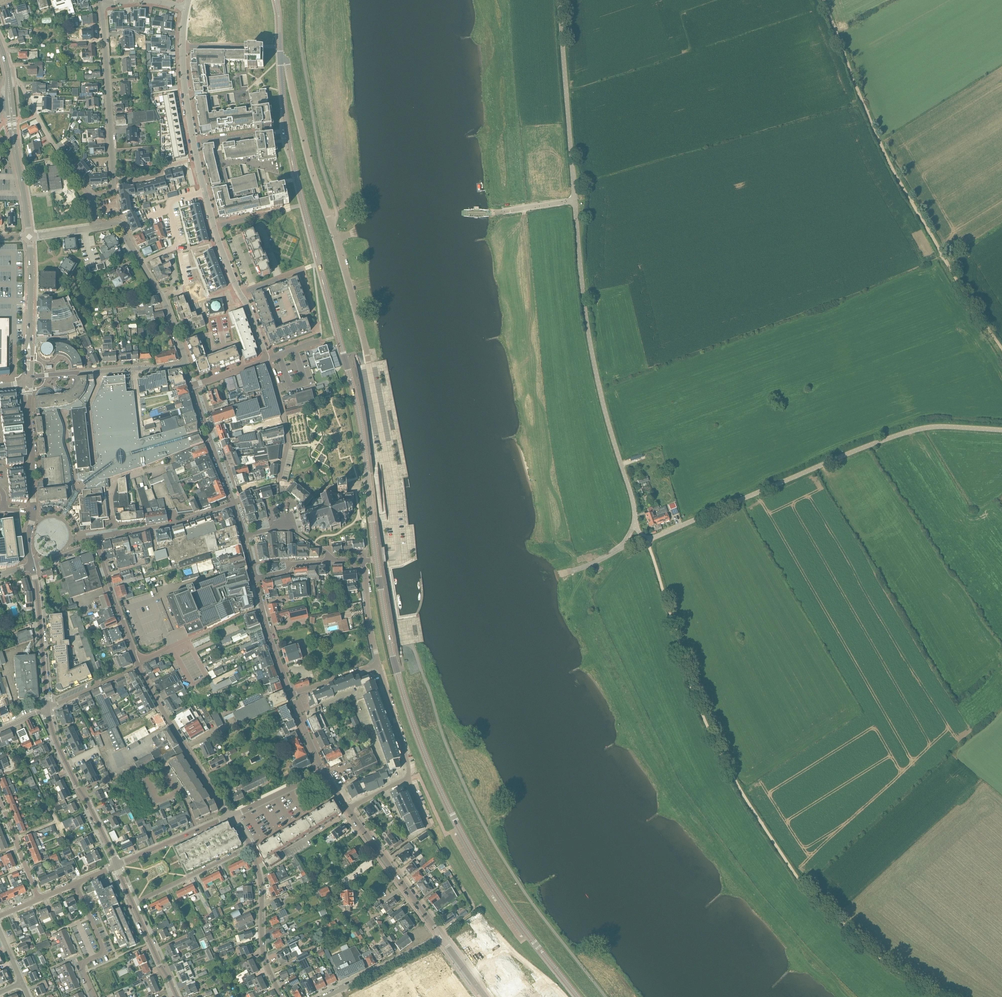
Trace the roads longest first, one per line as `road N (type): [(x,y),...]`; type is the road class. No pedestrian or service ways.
road 1 (tertiary): [(1001,430),(903,433),(643,537),(593,361),(575,201)]
road 2 (secondary): [(362,428),(384,610),(413,720),(480,864),(543,952)]
road 3 (track): [(647,538),(691,688),(770,836),(836,916),(938,996)]
road 4 (track): [(1001,349),(887,160),(822,0)]
road 5 (secondary): [(362,428),(292,154),(281,61)]
road 6 (unclassified): [(369,559),(398,557),(390,476),(336,239)]
road 7 (tertiary): [(575,201),(559,0)]
road 8 (tertiary): [(336,239),(287,61),(281,61)]
road 9 (residential): [(114,181),(101,4)]
road 10 (residential): [(230,816),(138,665)]
road 11 (tertiary): [(117,865),(48,709)]
road 12 (residential): [(288,523),(280,486),(287,434),(267,360)]
road 13 (residential): [(442,937),(348,809)]
road 14 (residential): [(283,996),(264,949),(250,847)]
road 15 (residential): [(9,81),(20,84),(93,197)]
road 16 (residential): [(95,542),(235,504)]
road 17 (tertiary): [(48,709),(33,566)]
road 18 (residential): [(138,665),(263,608)]
road 19 (residential): [(138,665),(95,542)]
road 20 (residential): [(442,937),(326,996)]
road 21 (residential): [(95,996),(82,965),(102,946),(75,883)]
road 22 (residential): [(133,903),(250,847)]
road 23 (residential): [(194,385),(235,504)]
road 24 (residential): [(117,865),(230,816)]

